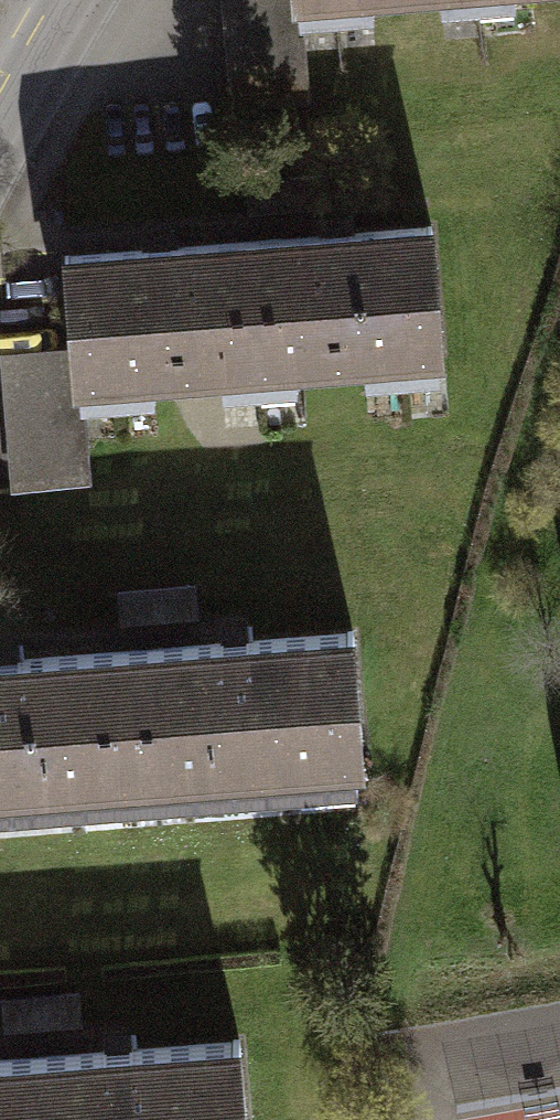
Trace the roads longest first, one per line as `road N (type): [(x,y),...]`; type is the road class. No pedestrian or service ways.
road 1 (tertiary): [(0,134),(78,0)]

